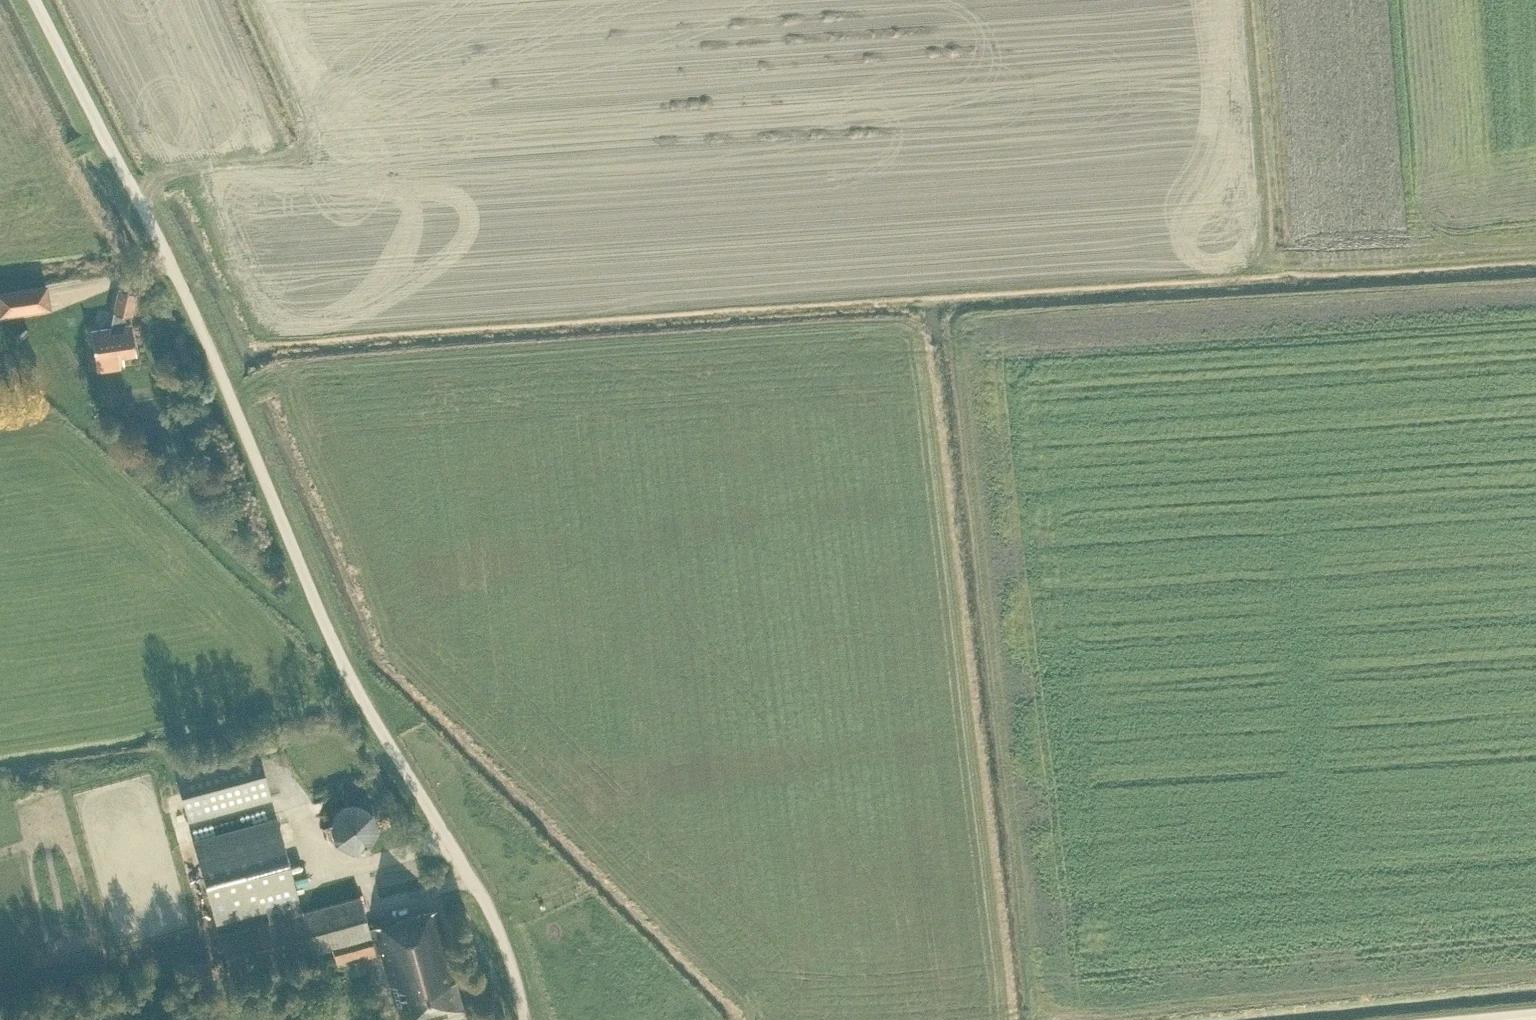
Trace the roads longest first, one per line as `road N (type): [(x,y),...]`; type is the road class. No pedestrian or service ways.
road 1 (unclassified): [(526,1019),(493,914),(347,670),(196,311),(36,0)]

